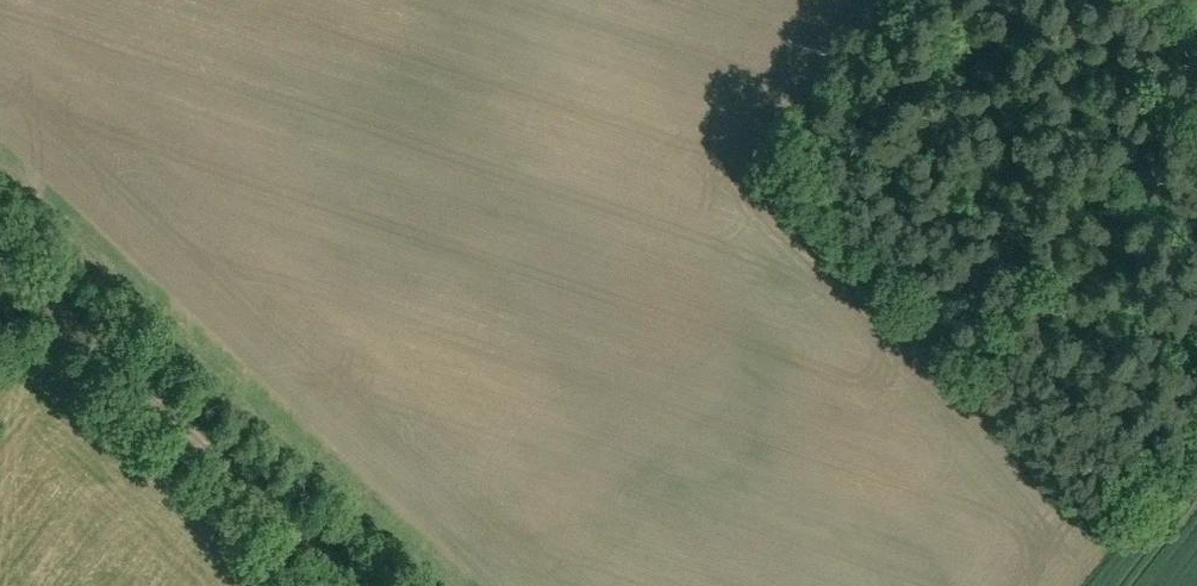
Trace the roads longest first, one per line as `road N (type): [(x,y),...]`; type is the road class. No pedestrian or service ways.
road 1 (track): [(363,585),(69,310)]

